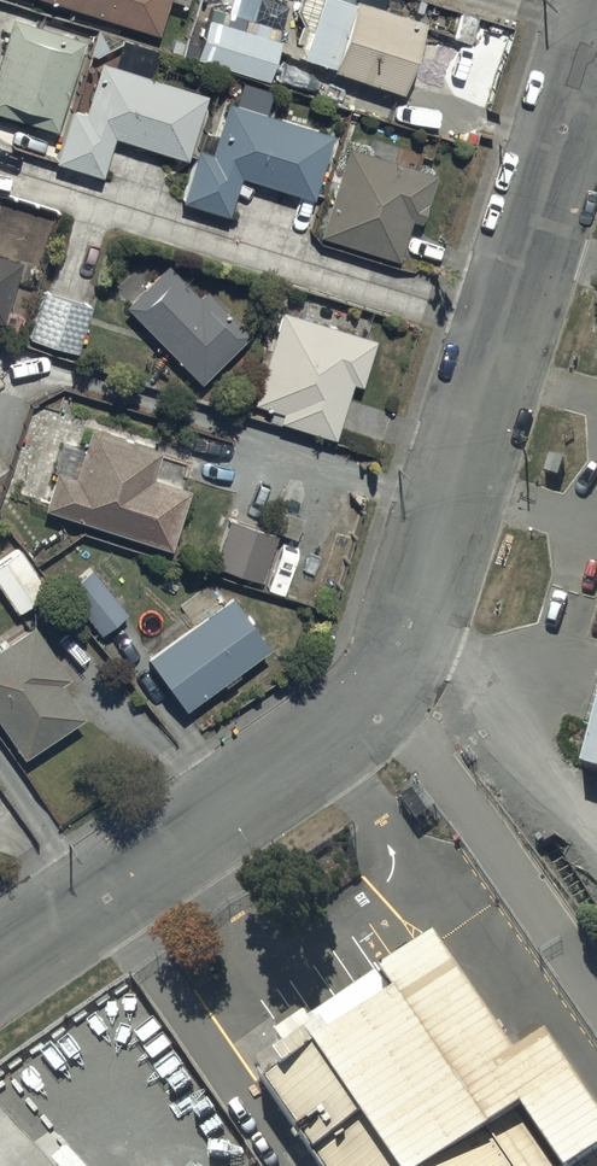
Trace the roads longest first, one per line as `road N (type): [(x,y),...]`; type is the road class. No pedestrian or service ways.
road 1 (residential): [(0,959),(340,724),(380,691),(407,650),(596,45)]

